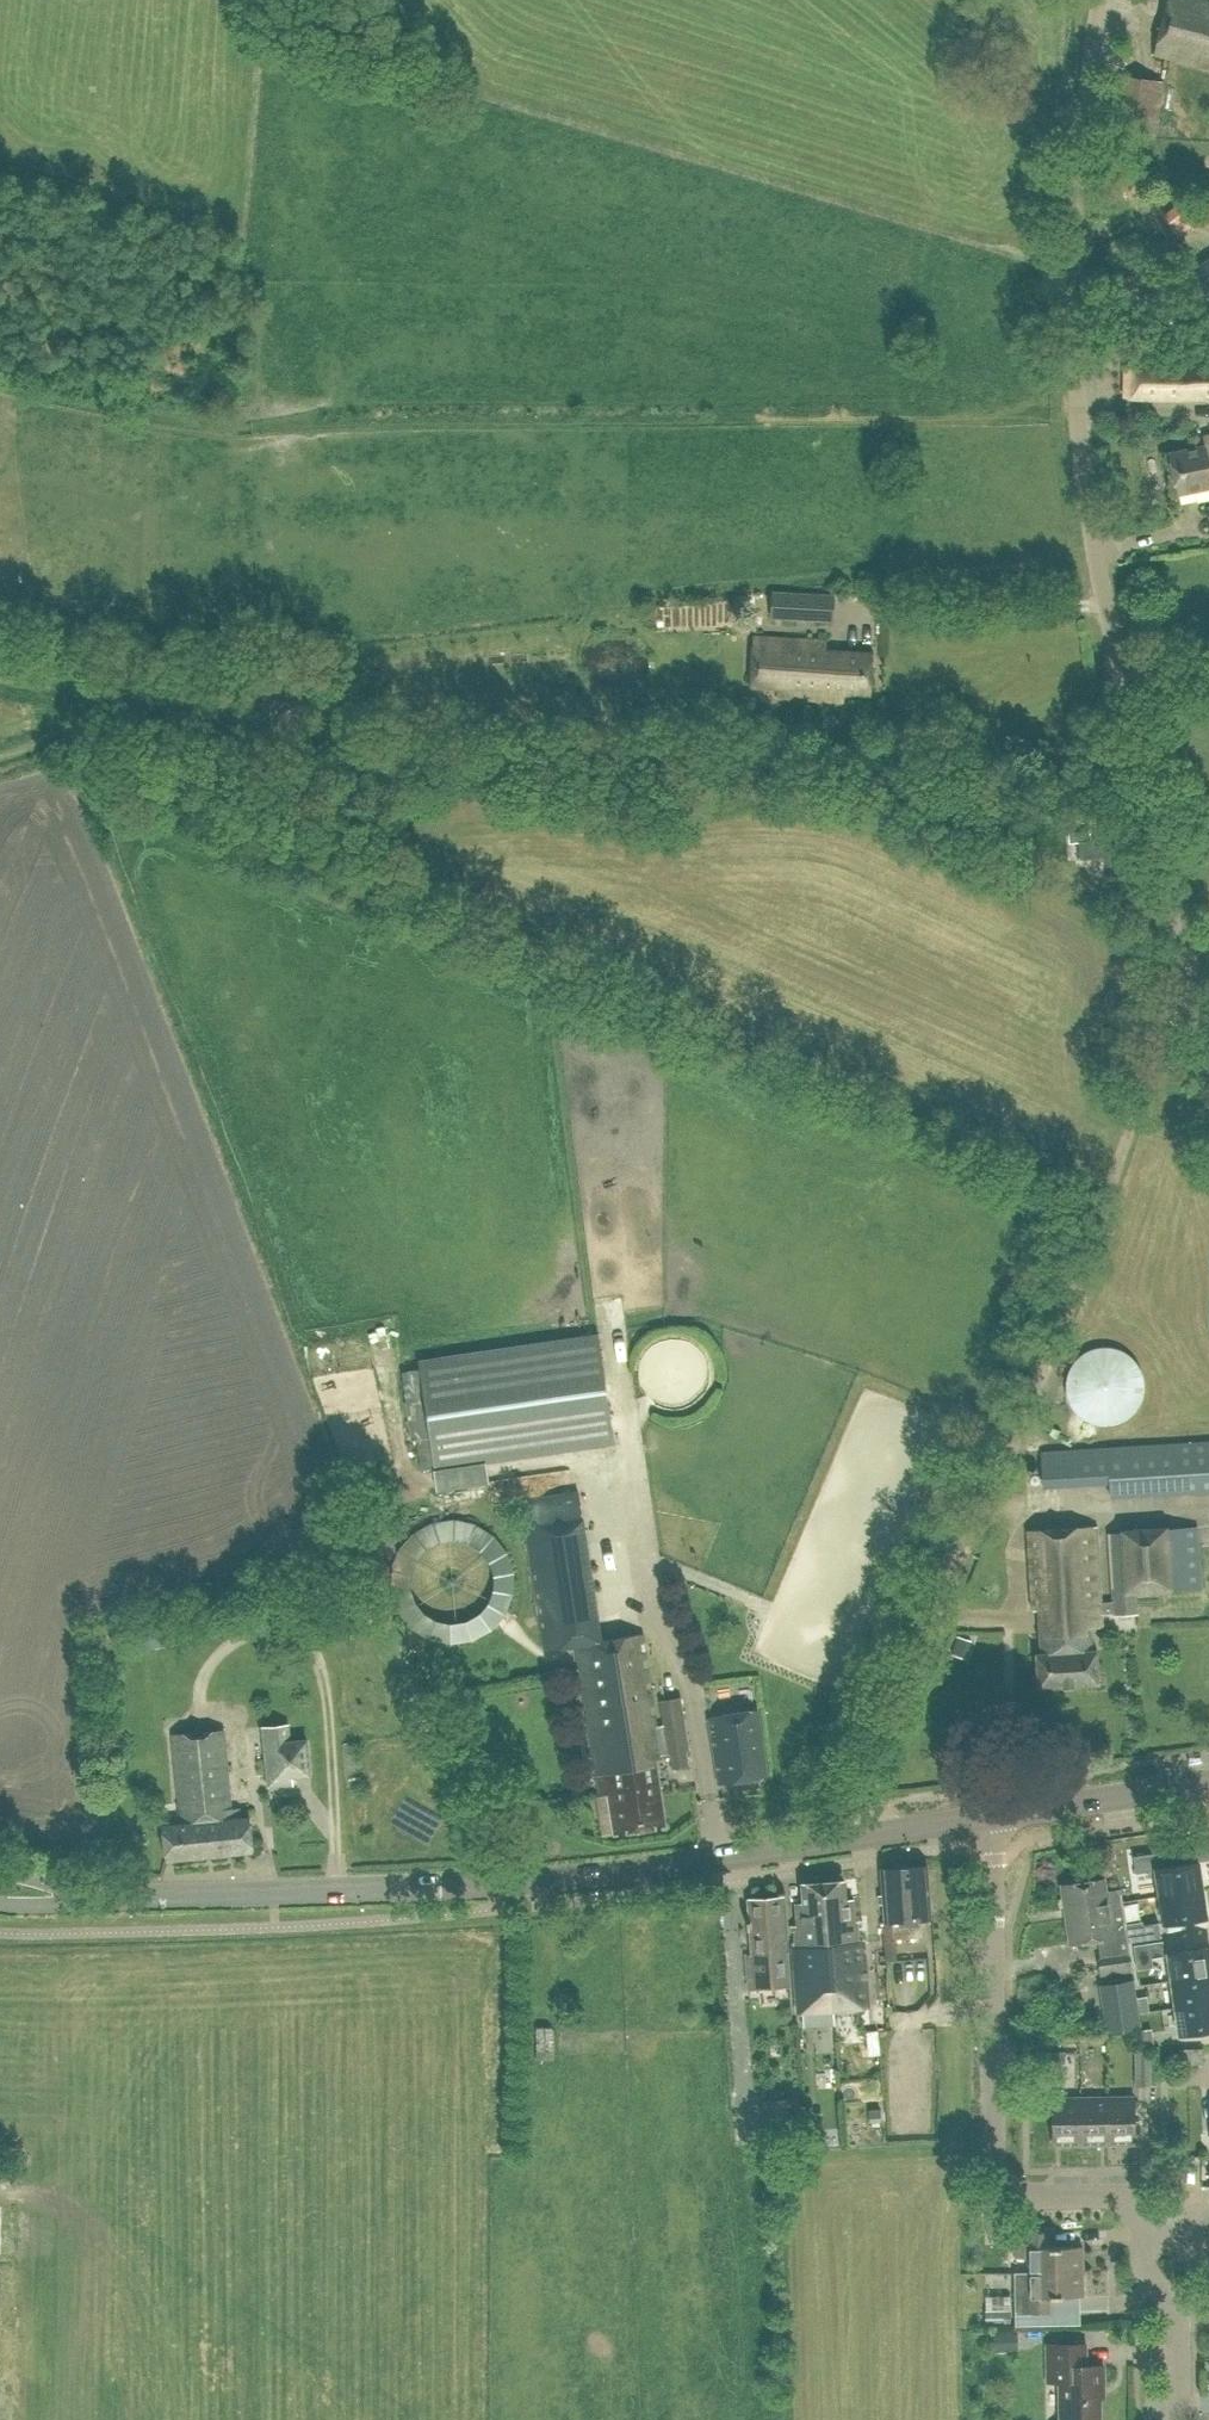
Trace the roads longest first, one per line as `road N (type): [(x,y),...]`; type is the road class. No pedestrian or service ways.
road 1 (track): [(119,698),(408,758),(779,761),(876,771),(1179,920)]
road 2 (unclassified): [(1192,974),(1083,468),(1075,341),(1084,104),(1099,0)]
road 3 (unclassified): [(871,1832),(868,1793),(1192,974)]
road 4 (residential): [(1180,2419),(1178,2317),(1144,2269),(1142,2194),(1023,2194),(1007,2187),(993,2161),(990,1814)]
road 5 (secondary): [(871,1832),(531,1880),(184,1894)]
road 6 (secondary): [(990,1814),(1208,1781)]
road 7 (secondary): [(184,1894),(79,1888),(0,1871)]
road 8 (secondary): [(0,1905),(184,1894)]
road 9 (track): [(0,760),(51,744),(119,698)]
road 10 (track): [(119,698),(0,673)]

